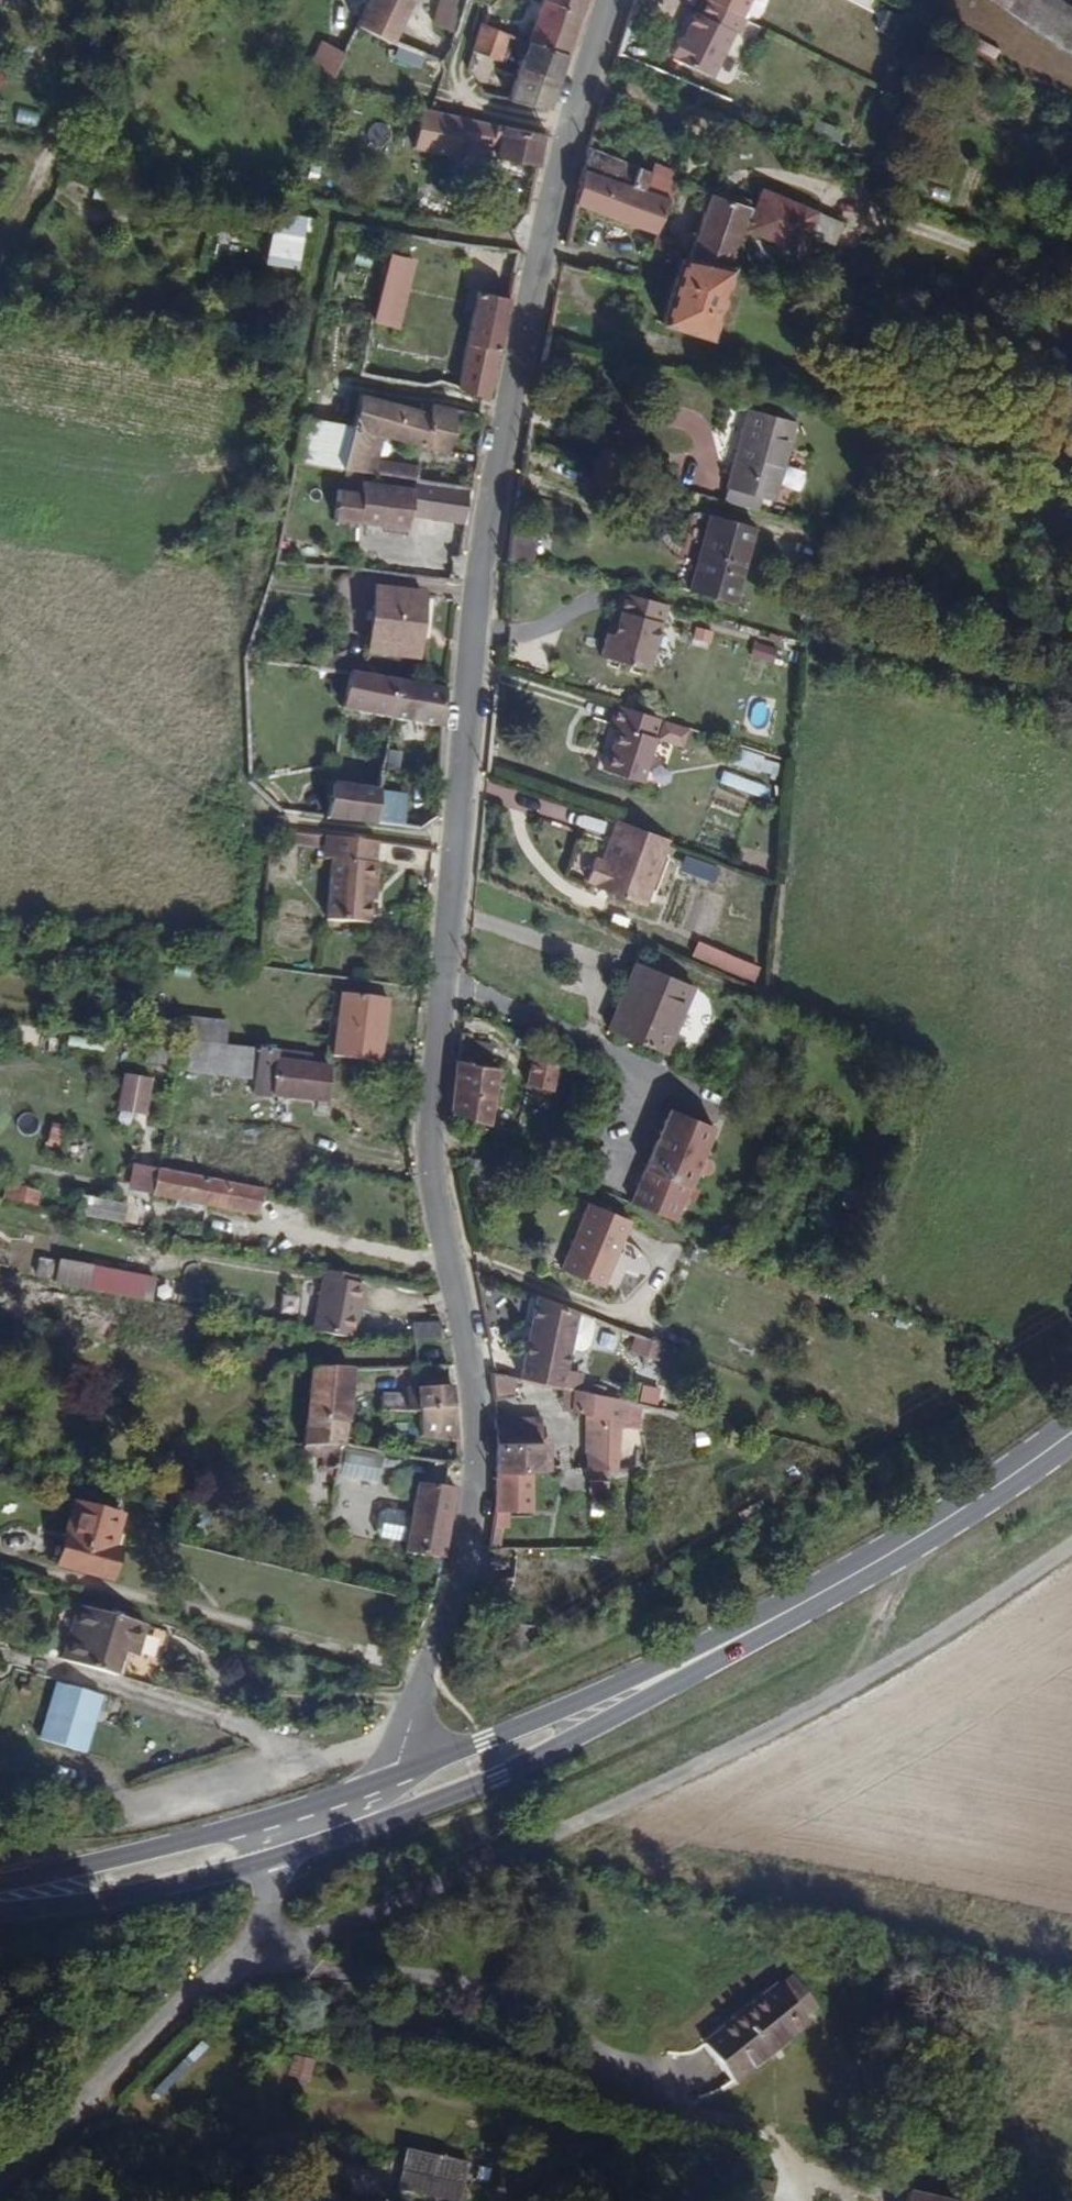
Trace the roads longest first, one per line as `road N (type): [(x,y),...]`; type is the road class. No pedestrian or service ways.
road 1 (residential): [(612,0),(541,244),(485,518),(447,980),(428,1115),(478,1438),(465,1577),(403,1746),(401,1774)]
road 2 (unclassified): [(248,1937),(305,1941),(634,1801),(811,1711),(1071,1548)]
road 3 (primary): [(267,1861),(529,1763),(844,1580)]
road 4 (track): [(541,244),(0,146)]
road 5 (primary): [(844,1580),(401,1774)]
road 6 (primary): [(358,1790),(211,1835),(0,1883)]
road 7 (unclassified): [(0,2177),(64,2126),(248,1937)]
road 8 (track): [(131,0),(0,254)]
road 9 (primary): [(0,1911),(100,1901),(267,1861)]
road 10 (primary): [(844,1580),(1071,1430)]

